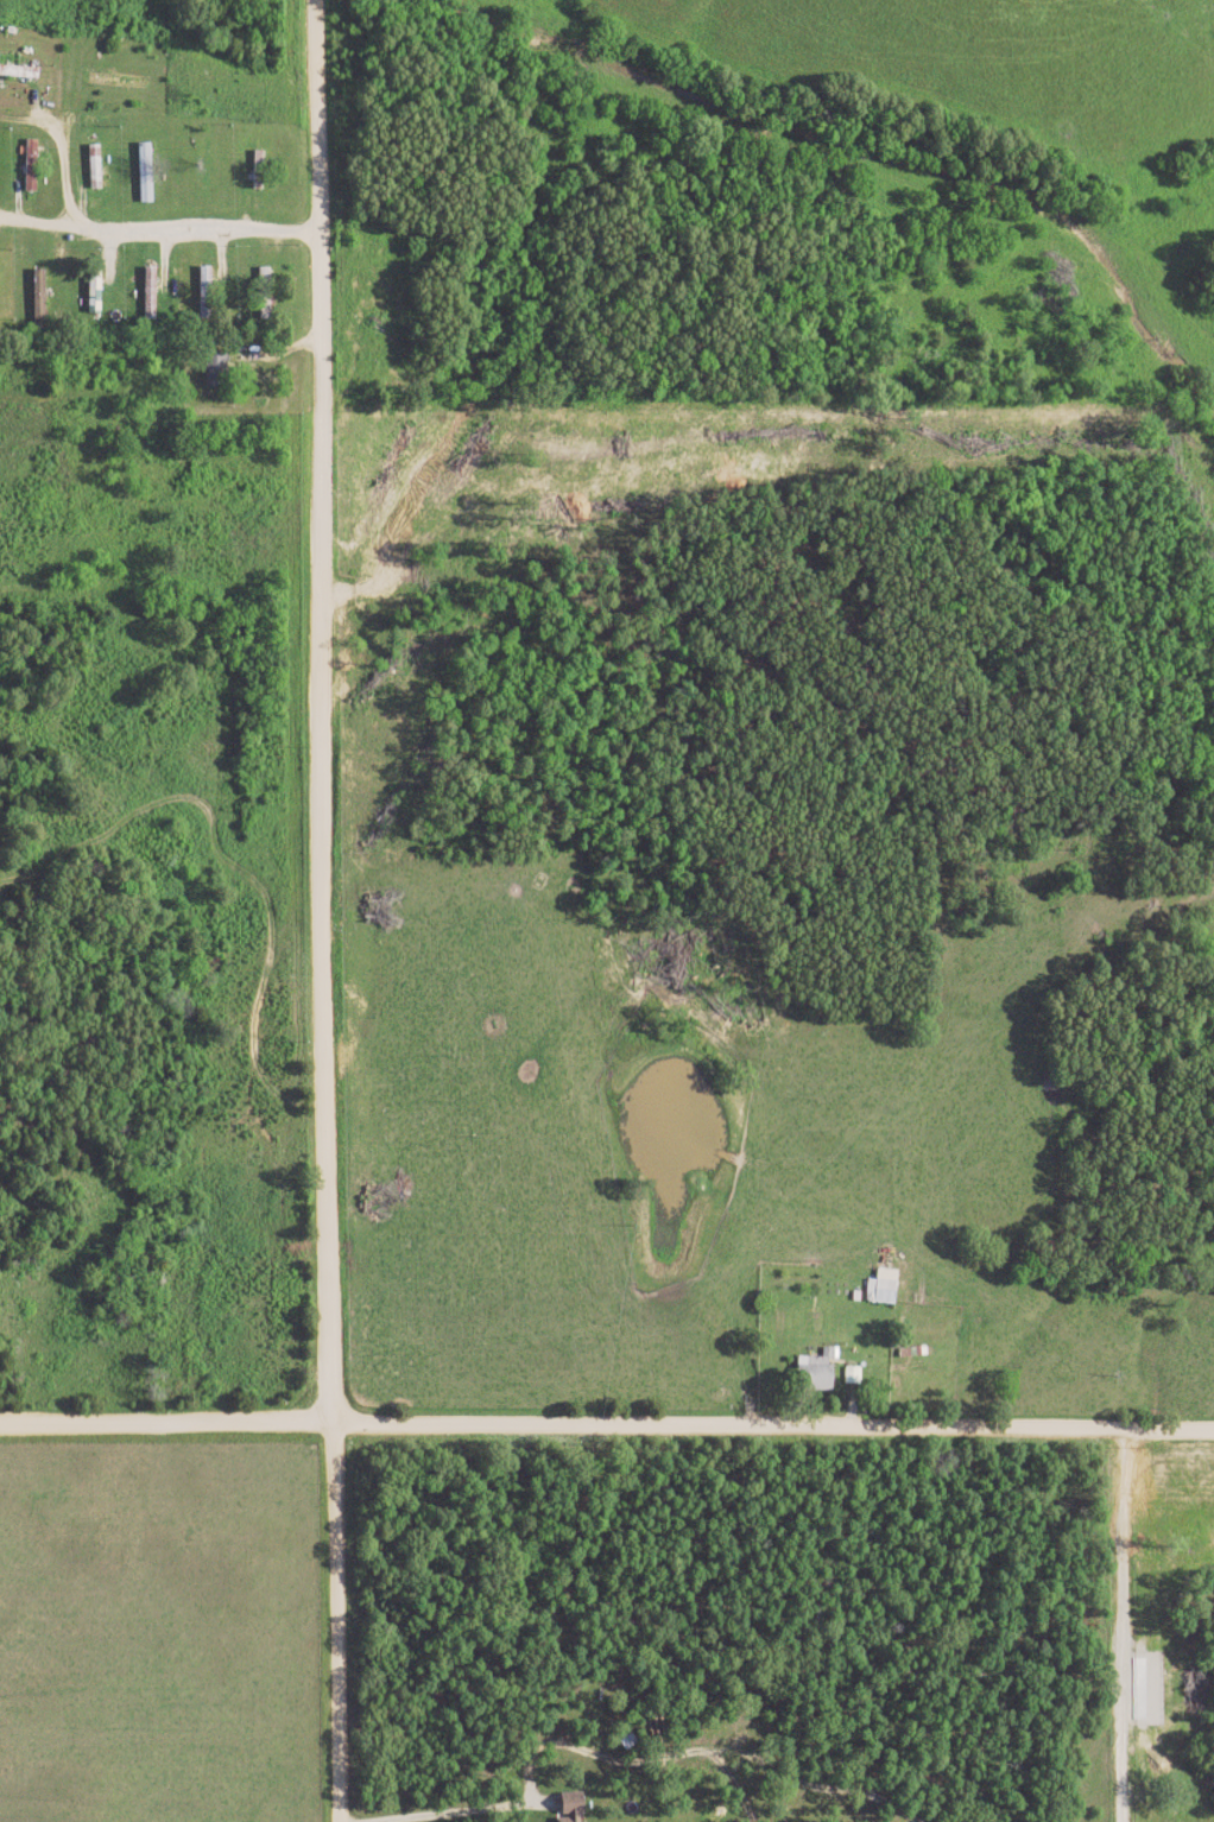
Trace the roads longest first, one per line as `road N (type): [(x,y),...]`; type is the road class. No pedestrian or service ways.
road 1 (residential): [(329,1417),(320,0)]
road 2 (residential): [(1213,1433),(0,1419)]
road 3 (residential): [(343,1821),(335,1463),(344,1422)]
road 4 (residential): [(0,217),(133,233),(324,234)]

